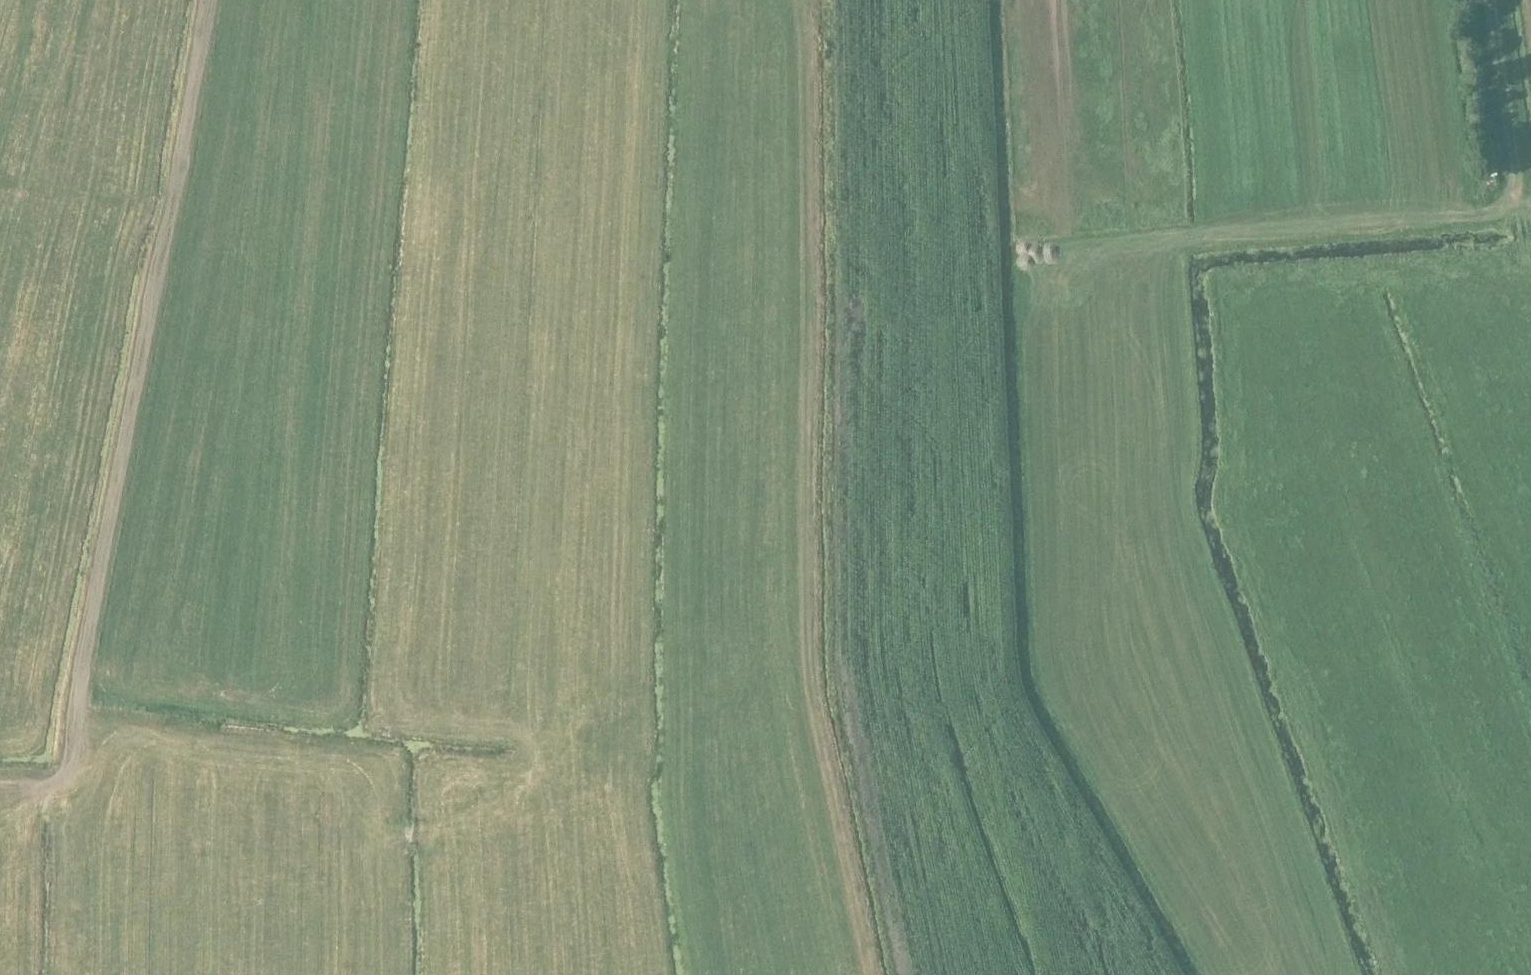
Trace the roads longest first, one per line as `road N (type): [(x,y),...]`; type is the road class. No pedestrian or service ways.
road 1 (track): [(1492,0),(1521,229)]

